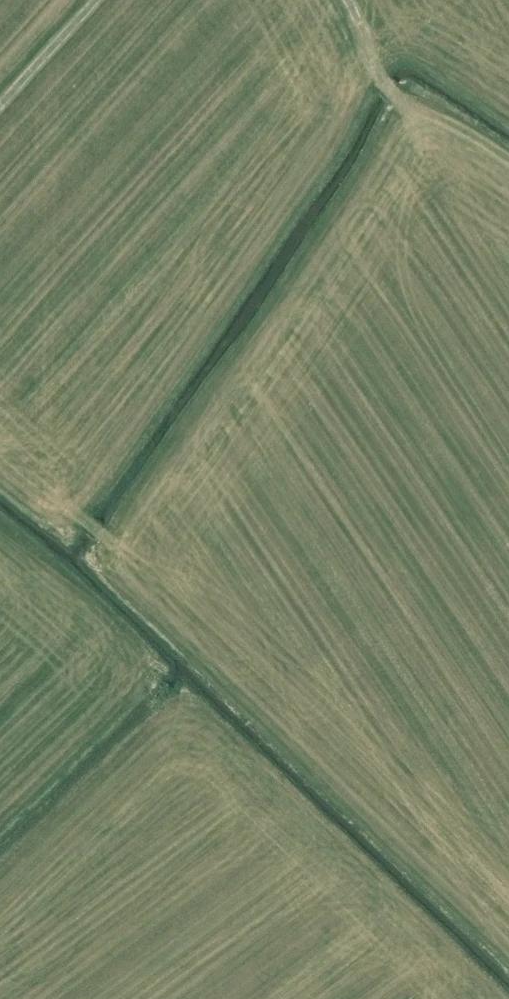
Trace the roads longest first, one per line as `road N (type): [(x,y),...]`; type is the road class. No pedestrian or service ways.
road 1 (track): [(94,0),(0,102)]

